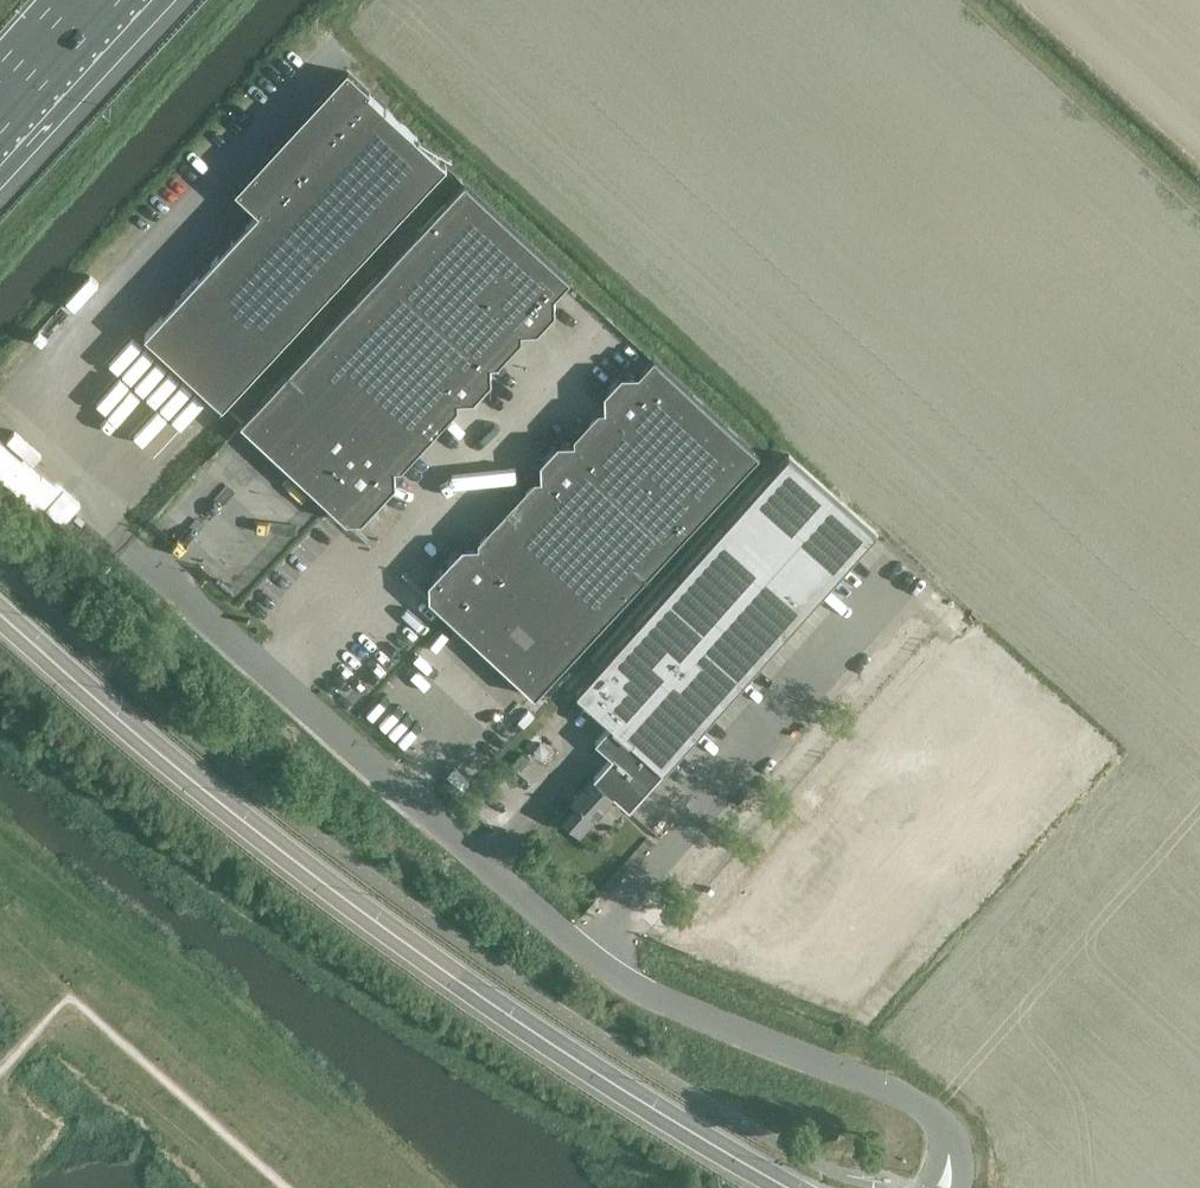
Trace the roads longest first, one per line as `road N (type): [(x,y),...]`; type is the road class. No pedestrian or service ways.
road 1 (unclassified): [(135,554),(629,989),(931,1108),(944,1125),(950,1157)]
road 2 (tertiary): [(786,1187),(625,1092),(238,820),(0,613)]
road 3 (motorway): [(0,98),(88,0)]

